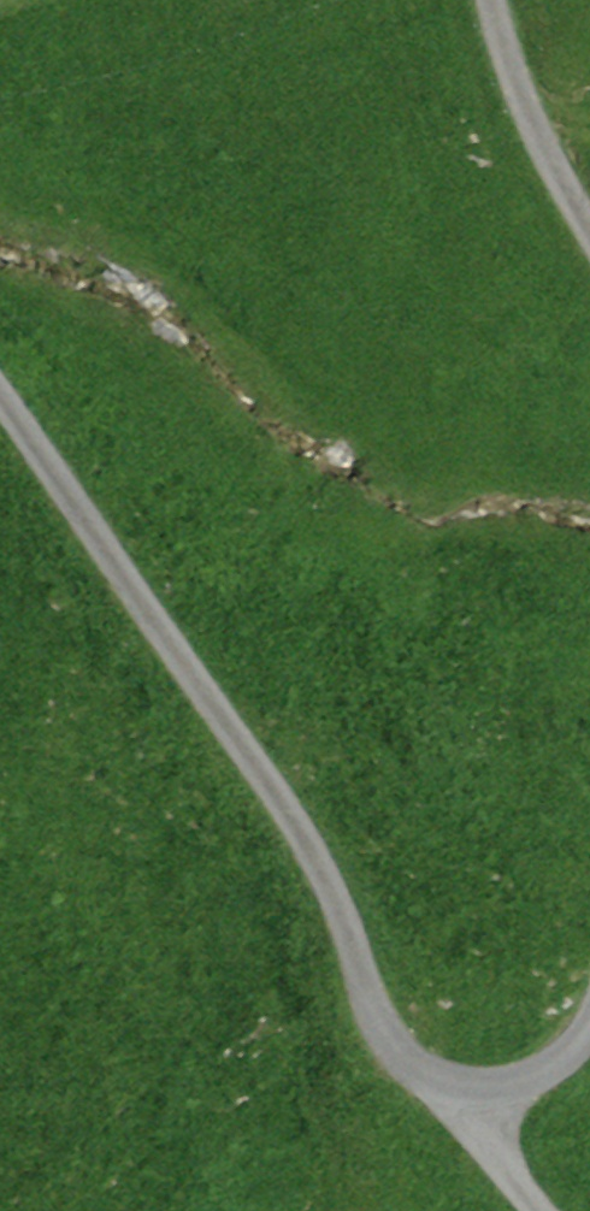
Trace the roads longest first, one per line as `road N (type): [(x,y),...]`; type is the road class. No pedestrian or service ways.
road 1 (track): [(0,375),(356,914),(402,1062),(481,1091),(582,1068),(589,1033)]
road 2 (track): [(589,228),(537,132),(491,0)]
road 3 (track): [(564,1210),(481,1091)]

